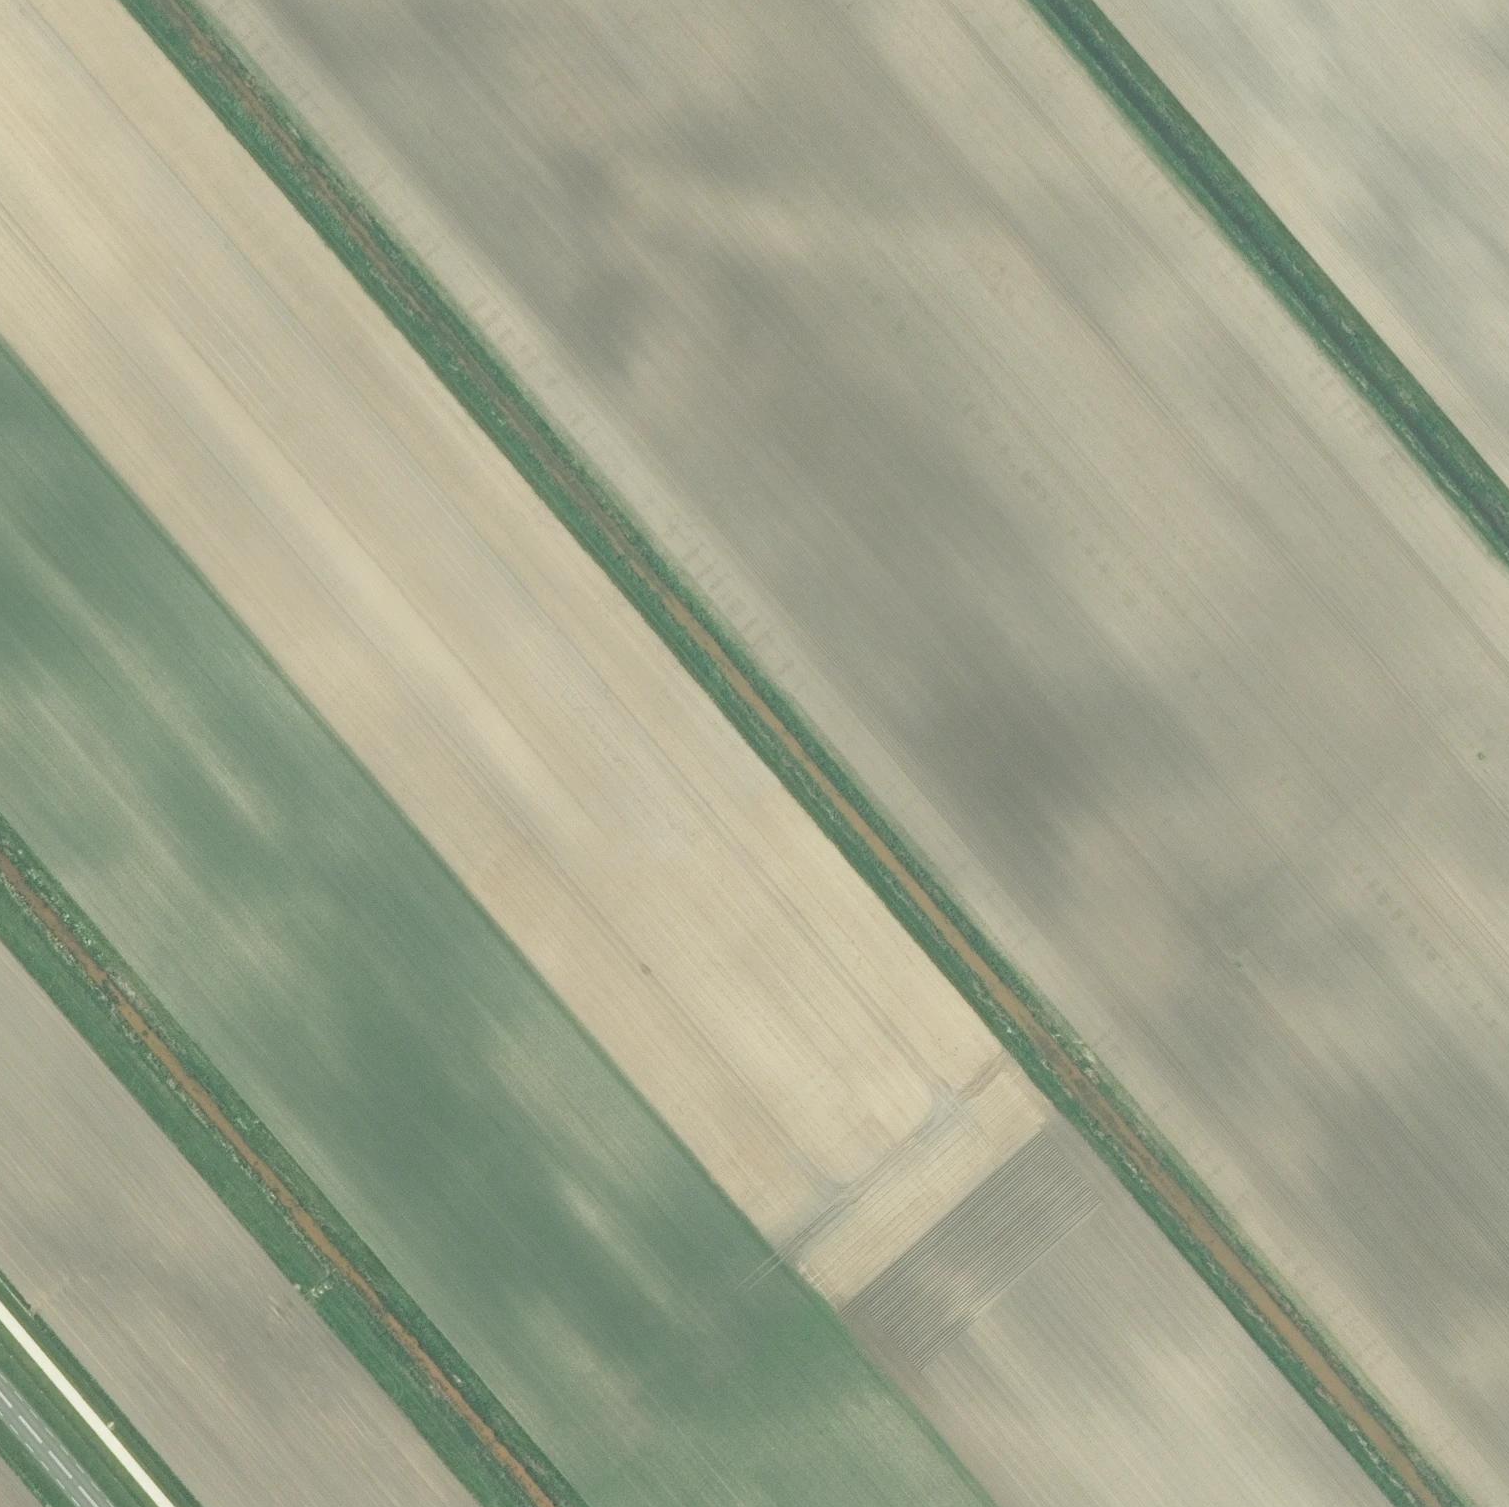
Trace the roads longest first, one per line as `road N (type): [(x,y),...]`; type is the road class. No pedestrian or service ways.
road 1 (primary): [(95,1506),(0,1395)]

